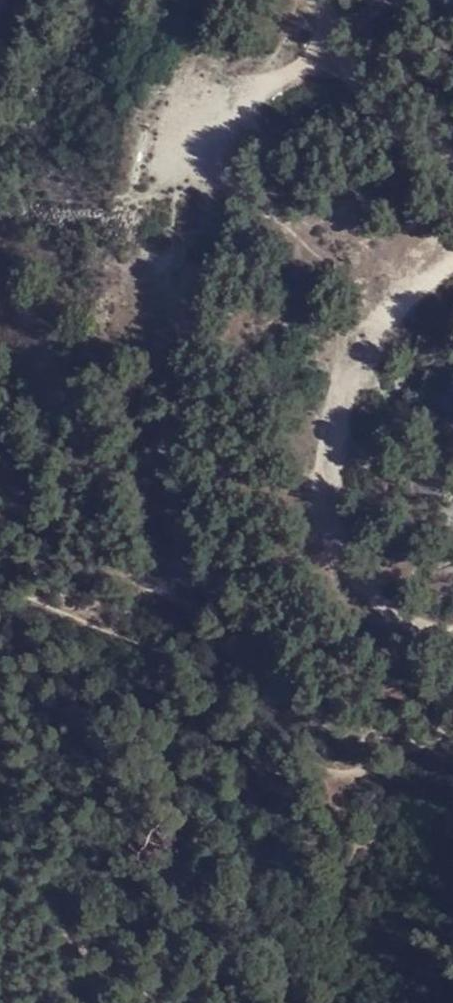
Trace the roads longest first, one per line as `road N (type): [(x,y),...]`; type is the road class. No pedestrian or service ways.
road 1 (track): [(452,717),(395,760),(327,771),(298,745),(216,620),(133,573),(73,469),(0,392)]
road 2 (track): [(452,279),(406,311),(350,391),(333,501),(359,566),(376,576),(452,570)]
road 3 (track): [(321,0),(334,48),(374,111),(452,162)]

